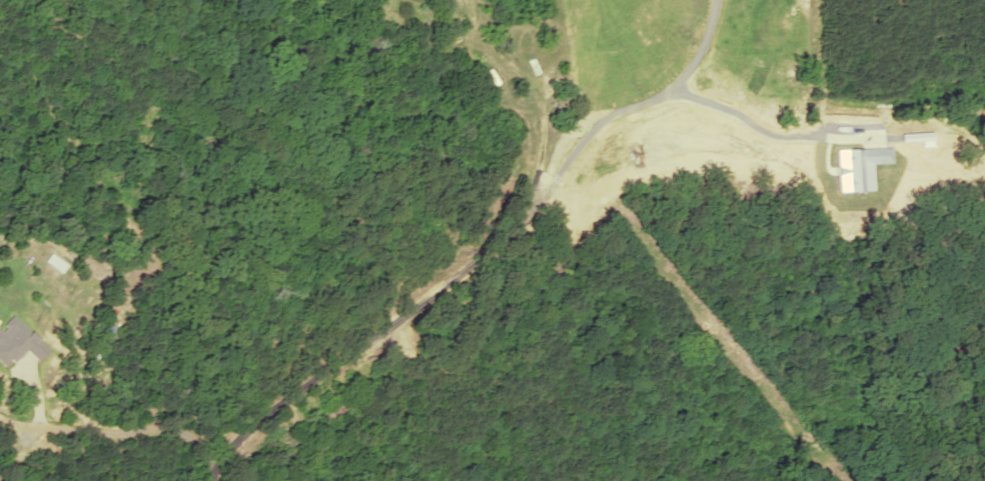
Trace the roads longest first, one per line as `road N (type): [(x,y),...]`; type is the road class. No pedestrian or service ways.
road 1 (residential): [(209,480),(240,435),(501,241),(543,186)]

